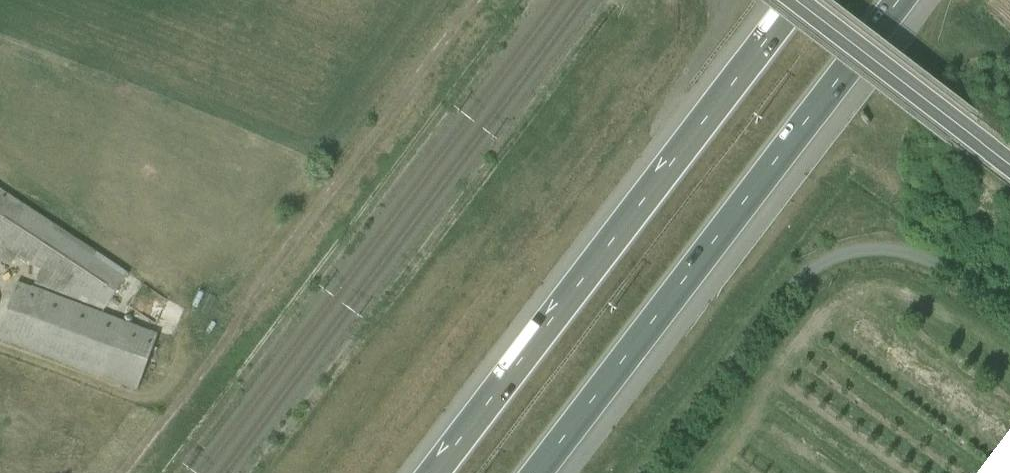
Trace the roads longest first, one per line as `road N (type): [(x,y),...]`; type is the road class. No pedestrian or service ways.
road 1 (motorway): [(798,0),(427,472)]
road 2 (motorway): [(548,472),(907,0)]
road 3 (track): [(473,0),(123,472)]
road 4 (unclassified): [(1009,307),(899,247),(864,247),(803,269),(644,472)]
road 5 (unclassified): [(795,0),(1009,165)]

